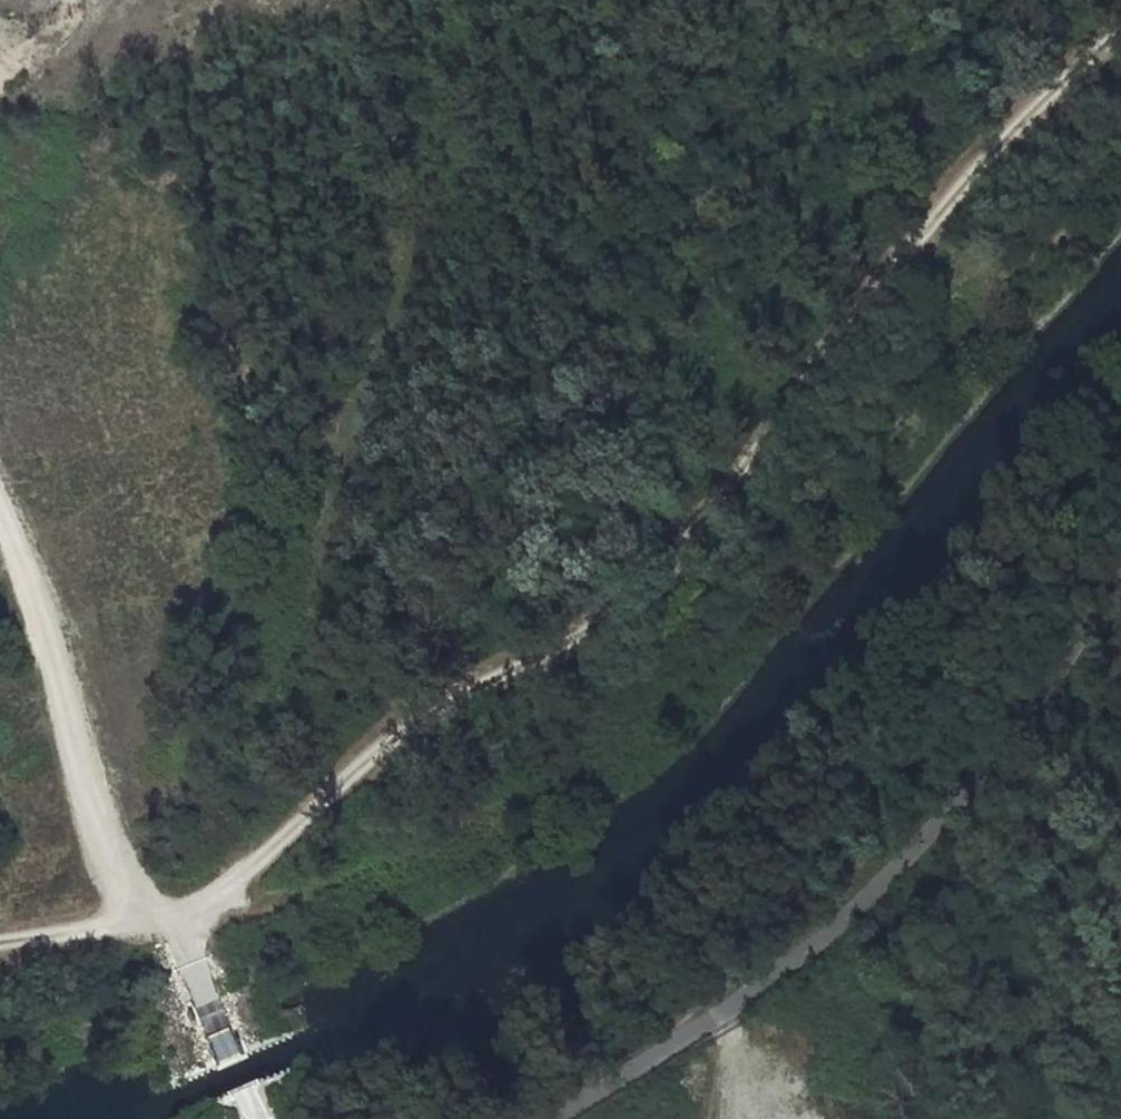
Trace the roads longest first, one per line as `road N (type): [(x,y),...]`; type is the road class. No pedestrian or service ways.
road 1 (track): [(1120,41),(1034,114),(878,290),(646,584),(573,643),(395,736),(200,909),(0,943)]
road 2 (unclassified): [(0,514),(109,865),(184,941),(228,1052)]

